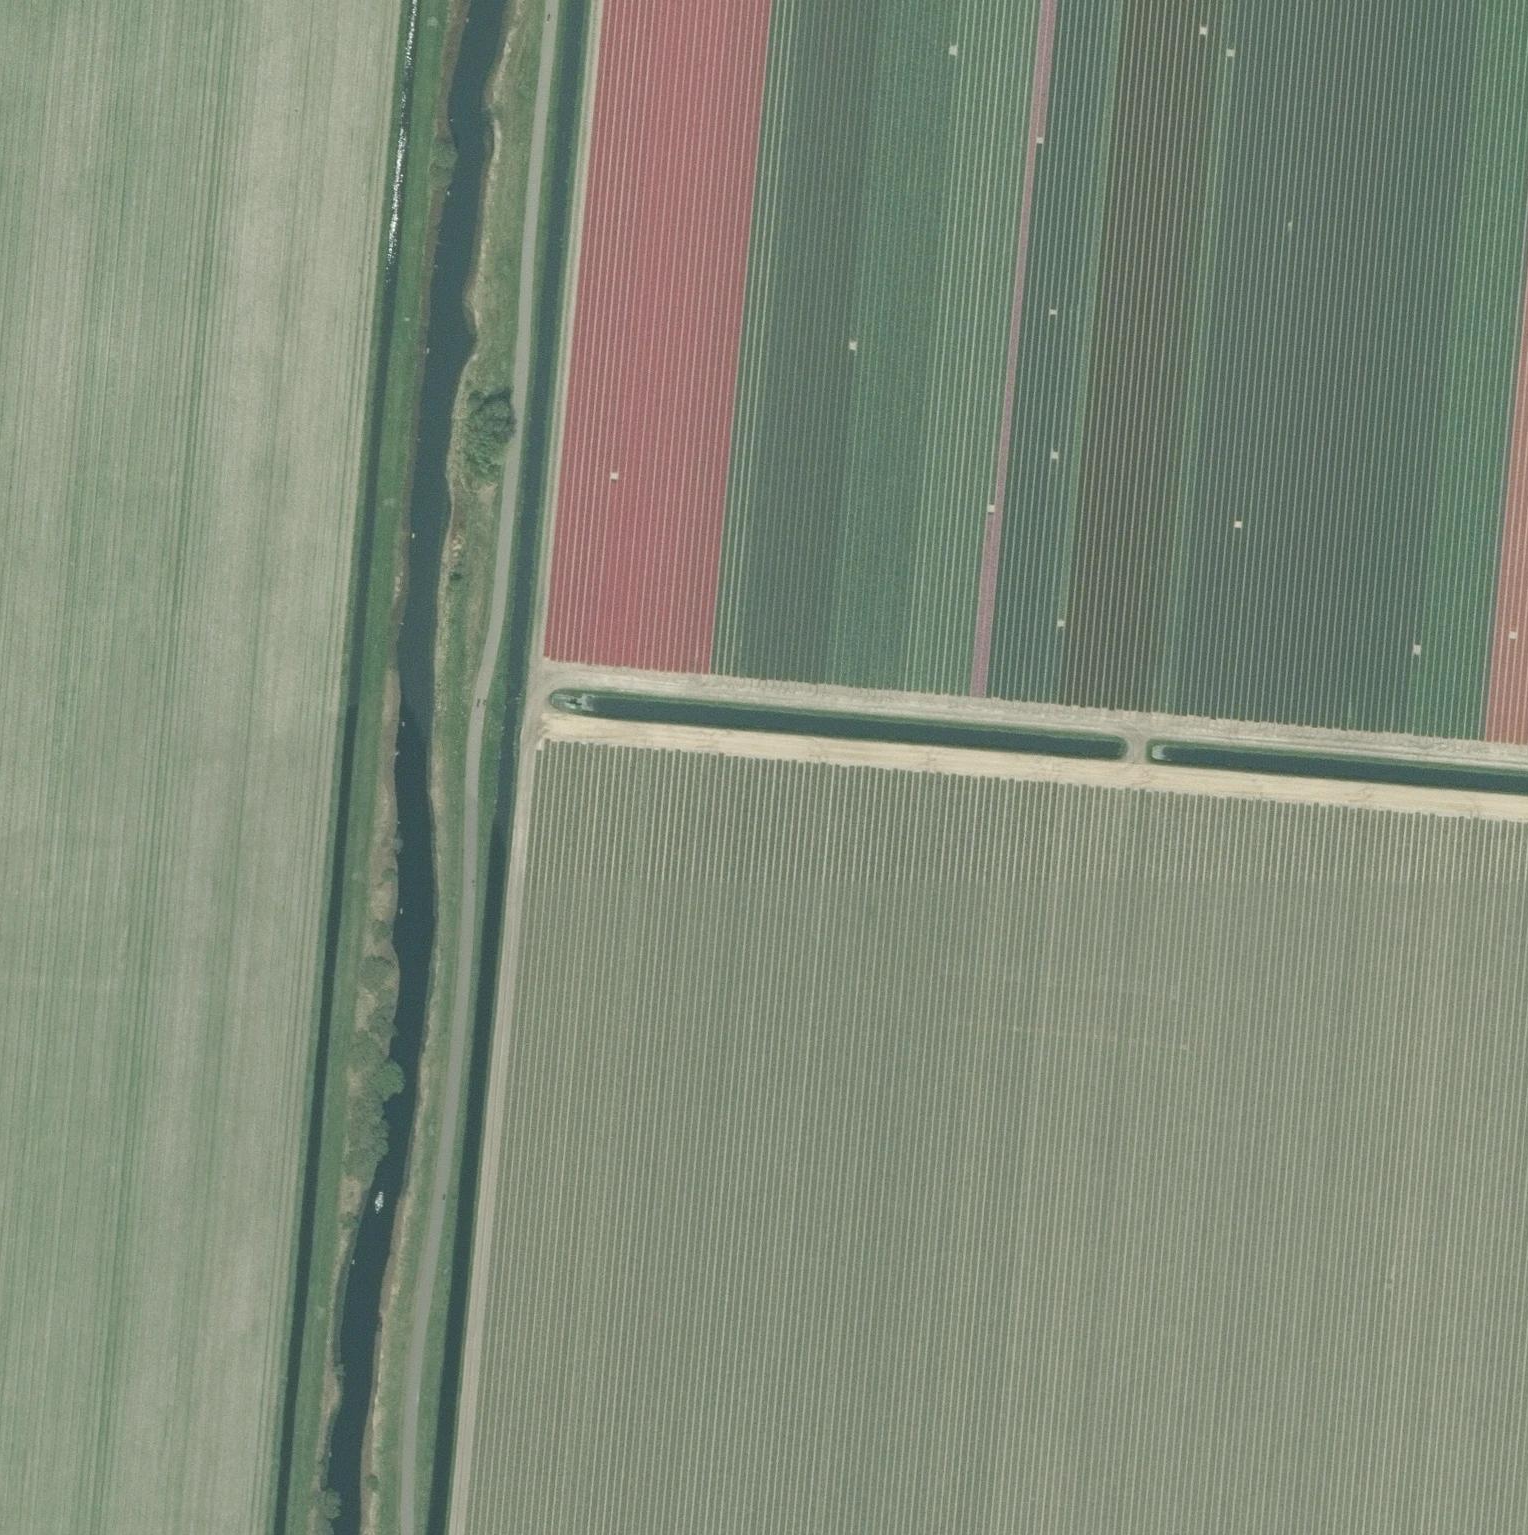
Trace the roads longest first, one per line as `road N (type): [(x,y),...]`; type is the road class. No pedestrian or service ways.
road 1 (track): [(457,1534),(596,0)]

